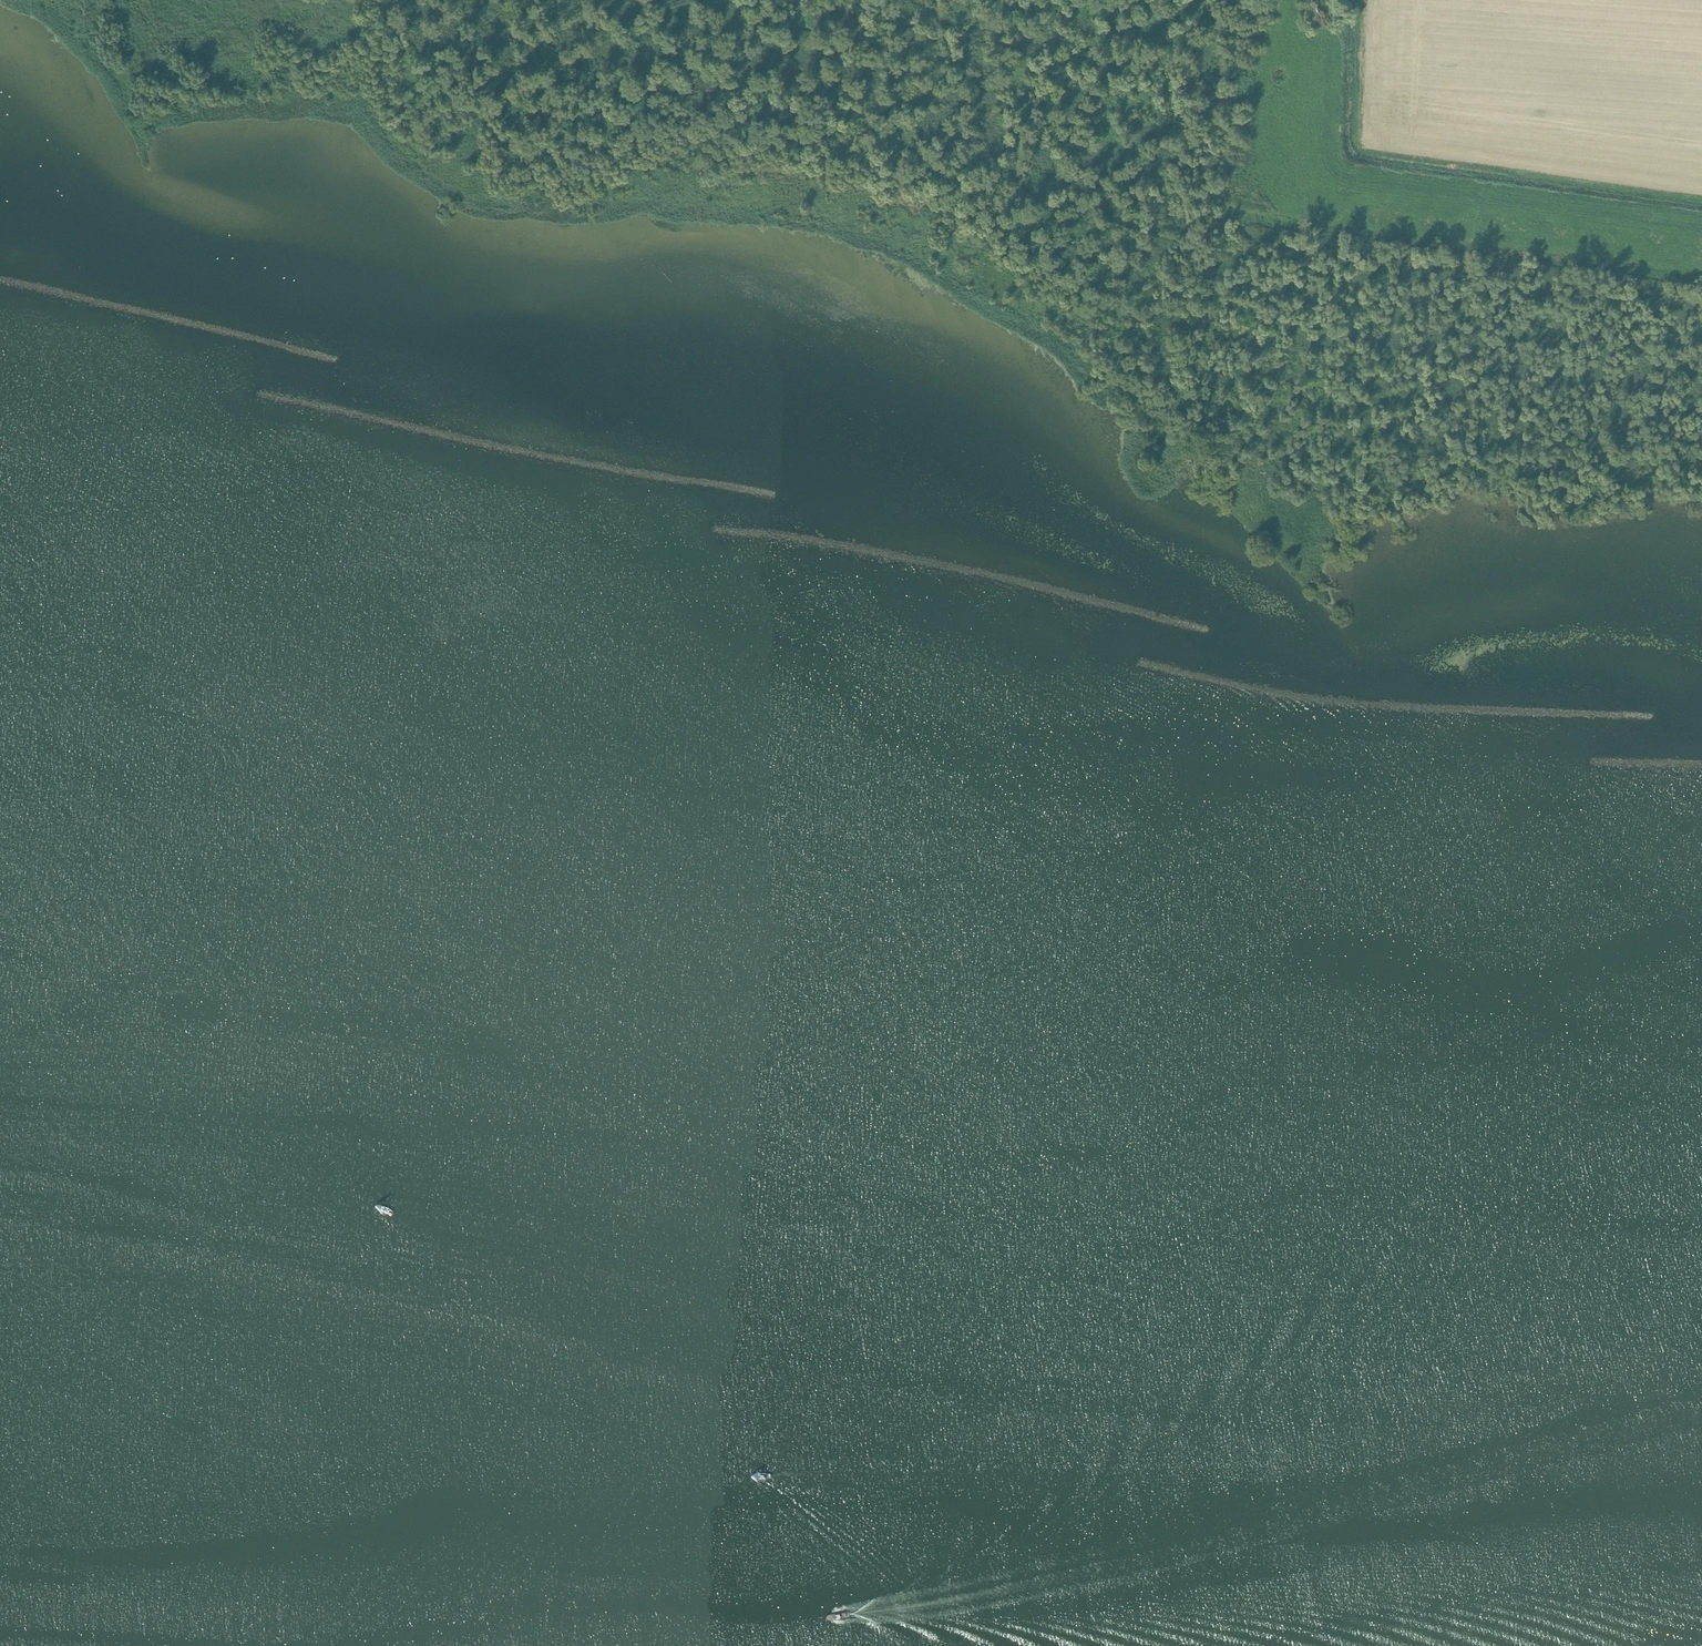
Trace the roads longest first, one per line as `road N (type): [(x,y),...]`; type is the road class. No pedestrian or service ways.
road 1 (track): [(1319,26),(1315,158),(1330,183),(1701,239)]

